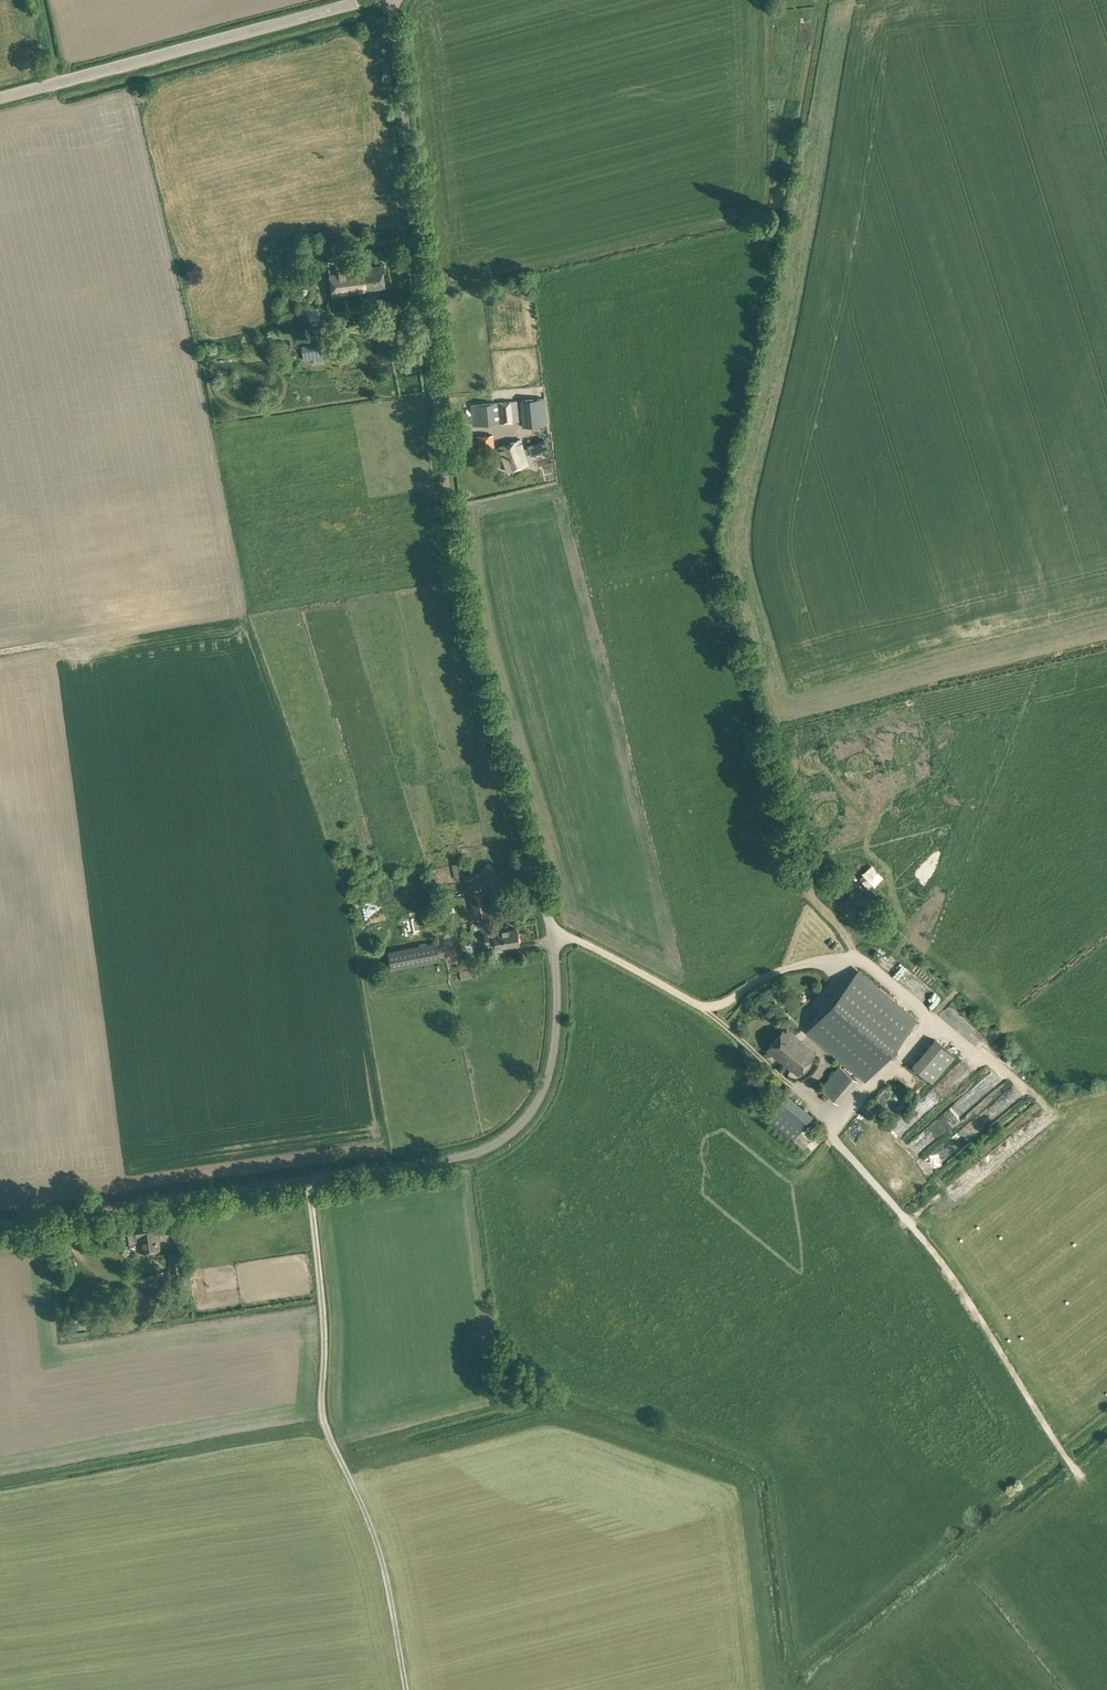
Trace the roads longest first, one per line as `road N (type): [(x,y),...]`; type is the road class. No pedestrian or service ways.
road 1 (unclassified): [(0,1223),(467,1157),(521,1124),(551,1067),(551,933),(458,557),(389,0)]
road 2 (track): [(404,1689),(378,1556),(322,1421),(322,1296),(309,1178)]
road 3 (tertiary): [(0,97),(368,0)]

